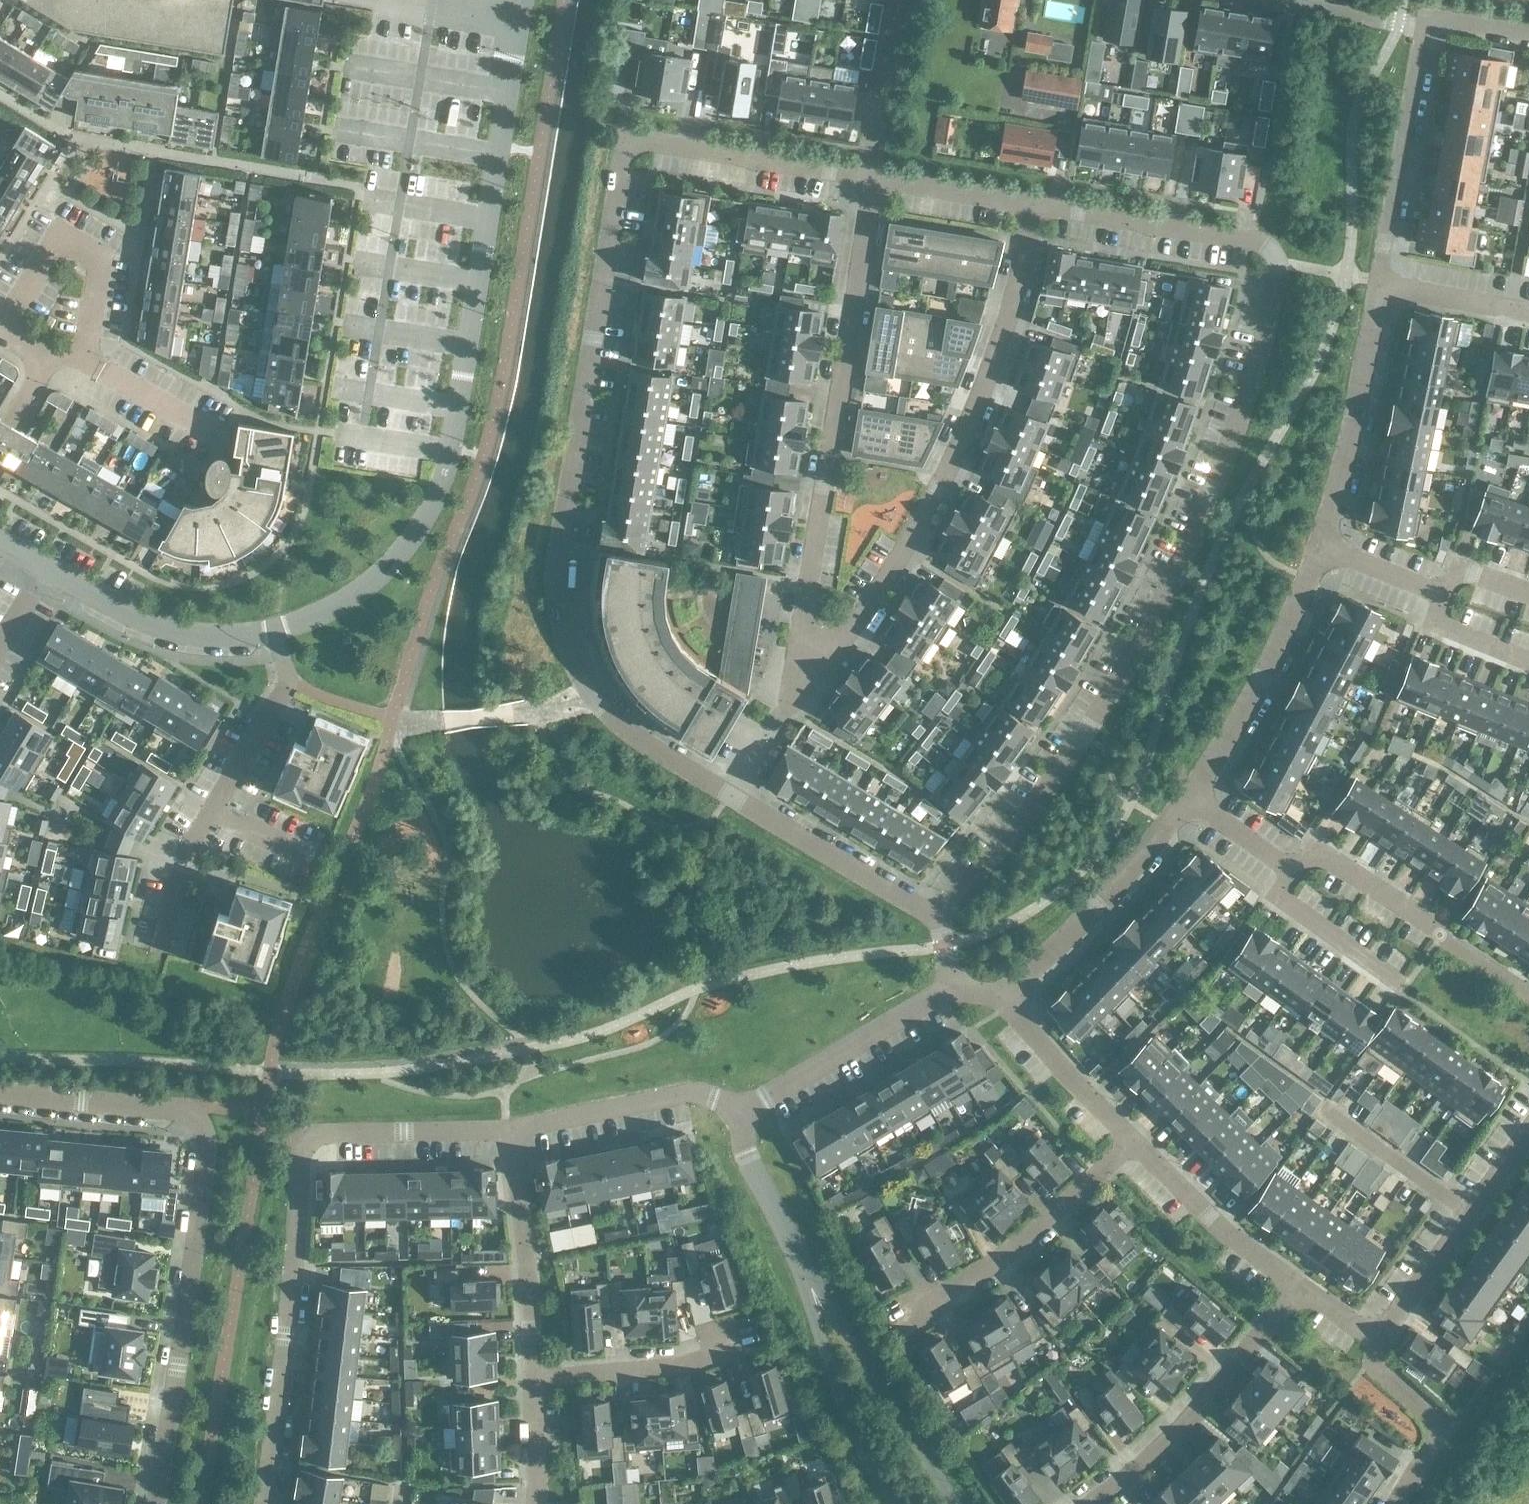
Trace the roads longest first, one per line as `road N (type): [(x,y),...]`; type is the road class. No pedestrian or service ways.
road 1 (residential): [(942,919),(1087,738),(1211,496),(1254,389),(1277,254),(1255,242),(1040,204)]
road 2 (residential): [(876,182),(630,144),(556,559),(561,644),(587,692),(628,738),(730,795)]
road 3 (residential): [(511,1131),(307,1129),(263,1503)]
road 4 (residential): [(793,691),(890,577),(977,414),(1040,204)]
road 5 (residential): [(876,182),(793,691)]
road 6 (residential): [(196,1113),(207,1146),(152,1503)]
road 7 (residential): [(280,635),(289,674),(182,865),(162,949)]
road 8 (residential): [(1089,1503),(1171,1443),(1298,1289)]
road 9 (residential): [(40,359),(86,363),(103,262),(60,238),(5,323)]
road 10 (residential): [(953,1503),(798,1258)]
road 11 (residential): [(1191,804),(1264,684),(1323,548)]
road 12 (residential): [(1528,995),(1321,854),(1290,869)]
road 13 (residential): [(1131,1143),(1019,1249),(913,1310)]
road 14 (residential): [(999,995),(1087,927),(1191,804)]
road 15 (residential): [(1323,548),(1379,282)]
road 16 (residential): [(798,1258),(853,1430),(895,1503)]
road 17 (residential): [(1376,1340),(1528,1135)]
road 18 (residential): [(1423,31),(1379,282)]
road 19 (residential): [(953,984),(738,1115)]
road 20 (residential): [(48,568),(162,630),(215,640),(280,635)]
road 21 (residential): [(730,795),(942,919)]
road 22 (residential): [(530,1373),(511,1131)]
road 23 (residential): [(738,1115),(721,1097),(687,1093),(511,1131)]
road 24 (residential): [(1131,1143),(1298,1289)]
road 25 (residential): [(530,1373),(679,1363),(741,1349)]
road 26 (residential): [(1376,1340),(1371,1361),(1444,1436),(1395,1503)]
road 27 (residential): [(999,995),(1131,1143)]
road 28 (residential): [(196,1113),(0,1094)]
road 29 (residential): [(894,0),(868,152),(876,182)]
road 30 (residential): [(1040,204),(876,182)]
road 31 (residential): [(1423,31),(1266,0)]
road 32 (residential): [(1290,869),(1282,898),(1383,974)]
road 33 (residential): [(798,1258),(738,1115)]
road 34 (residential): [(1379,282),(1528,312)]
road 35 (residential): [(537,1503),(530,1373)]
road 36 (residential): [(1434,593),(1449,631),(1528,663)]
road 37 (residential): [(793,691),(730,795)]
road 38 (residential): [(1323,548),(1434,593)]

